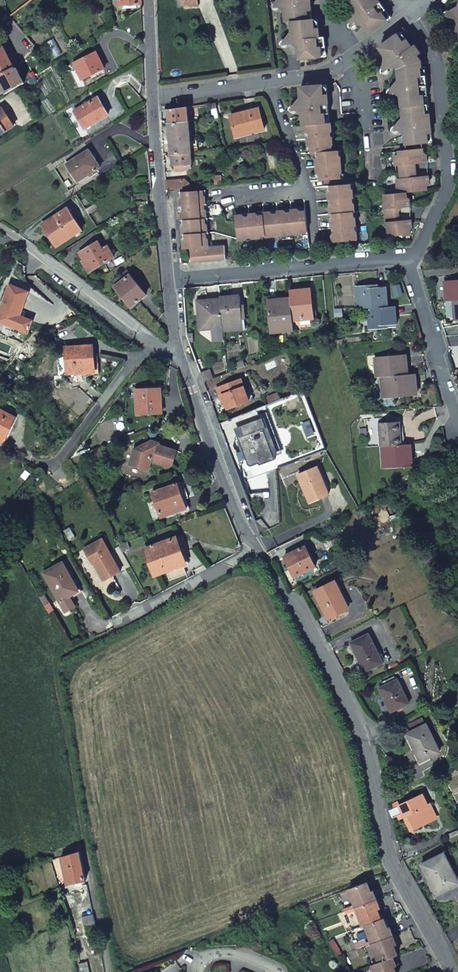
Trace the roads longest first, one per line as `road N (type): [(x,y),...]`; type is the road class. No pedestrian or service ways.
road 1 (residential): [(450,969),(389,855),(351,714),(256,549)]
road 2 (residential): [(413,15),(433,66),(447,192),(408,261)]
road 3 (residential): [(408,261),(167,281)]
road 4 (residential): [(256,549),(240,528),(176,348)]
road 5 (residential): [(159,345),(0,231)]
road 6 (residential): [(167,281),(153,102)]
road 7 (residential): [(408,261),(457,426)]
road 8 (residential): [(159,345),(134,362),(54,468)]
road 9 (residential): [(275,83),(320,230)]
road 10 (residential): [(256,549),(121,620)]
road 11 (residential): [(153,102),(275,83)]
road 12 (residential): [(354,57),(375,177)]

